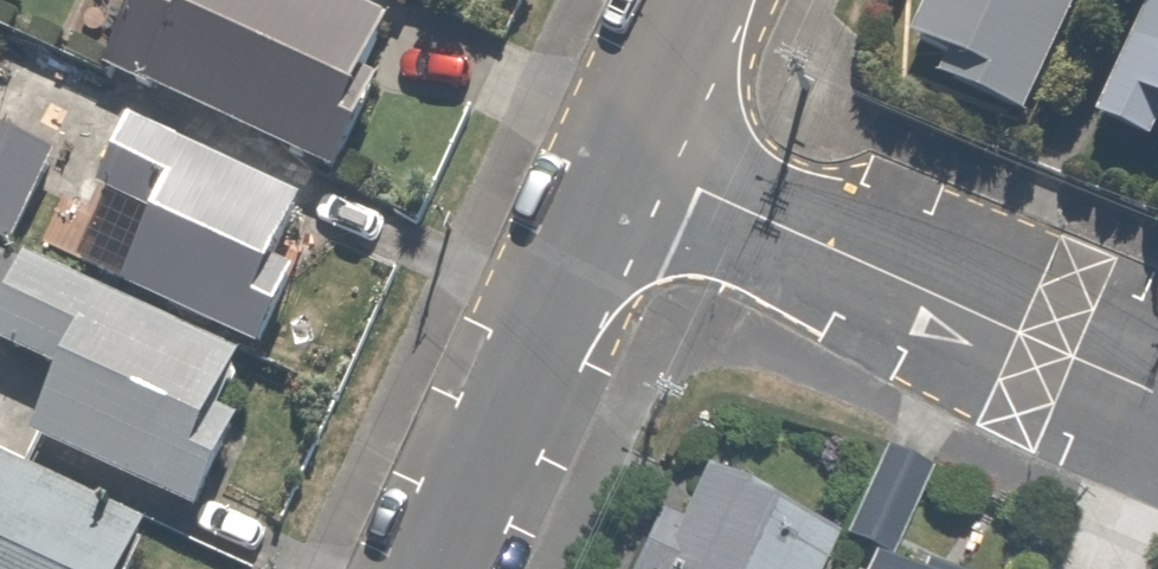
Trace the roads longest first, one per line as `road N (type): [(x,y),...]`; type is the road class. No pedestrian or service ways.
road 1 (residential): [(1157,385),(637,155)]
road 2 (residential): [(637,155),(446,568)]
road 3 (residential): [(708,0),(637,155)]

